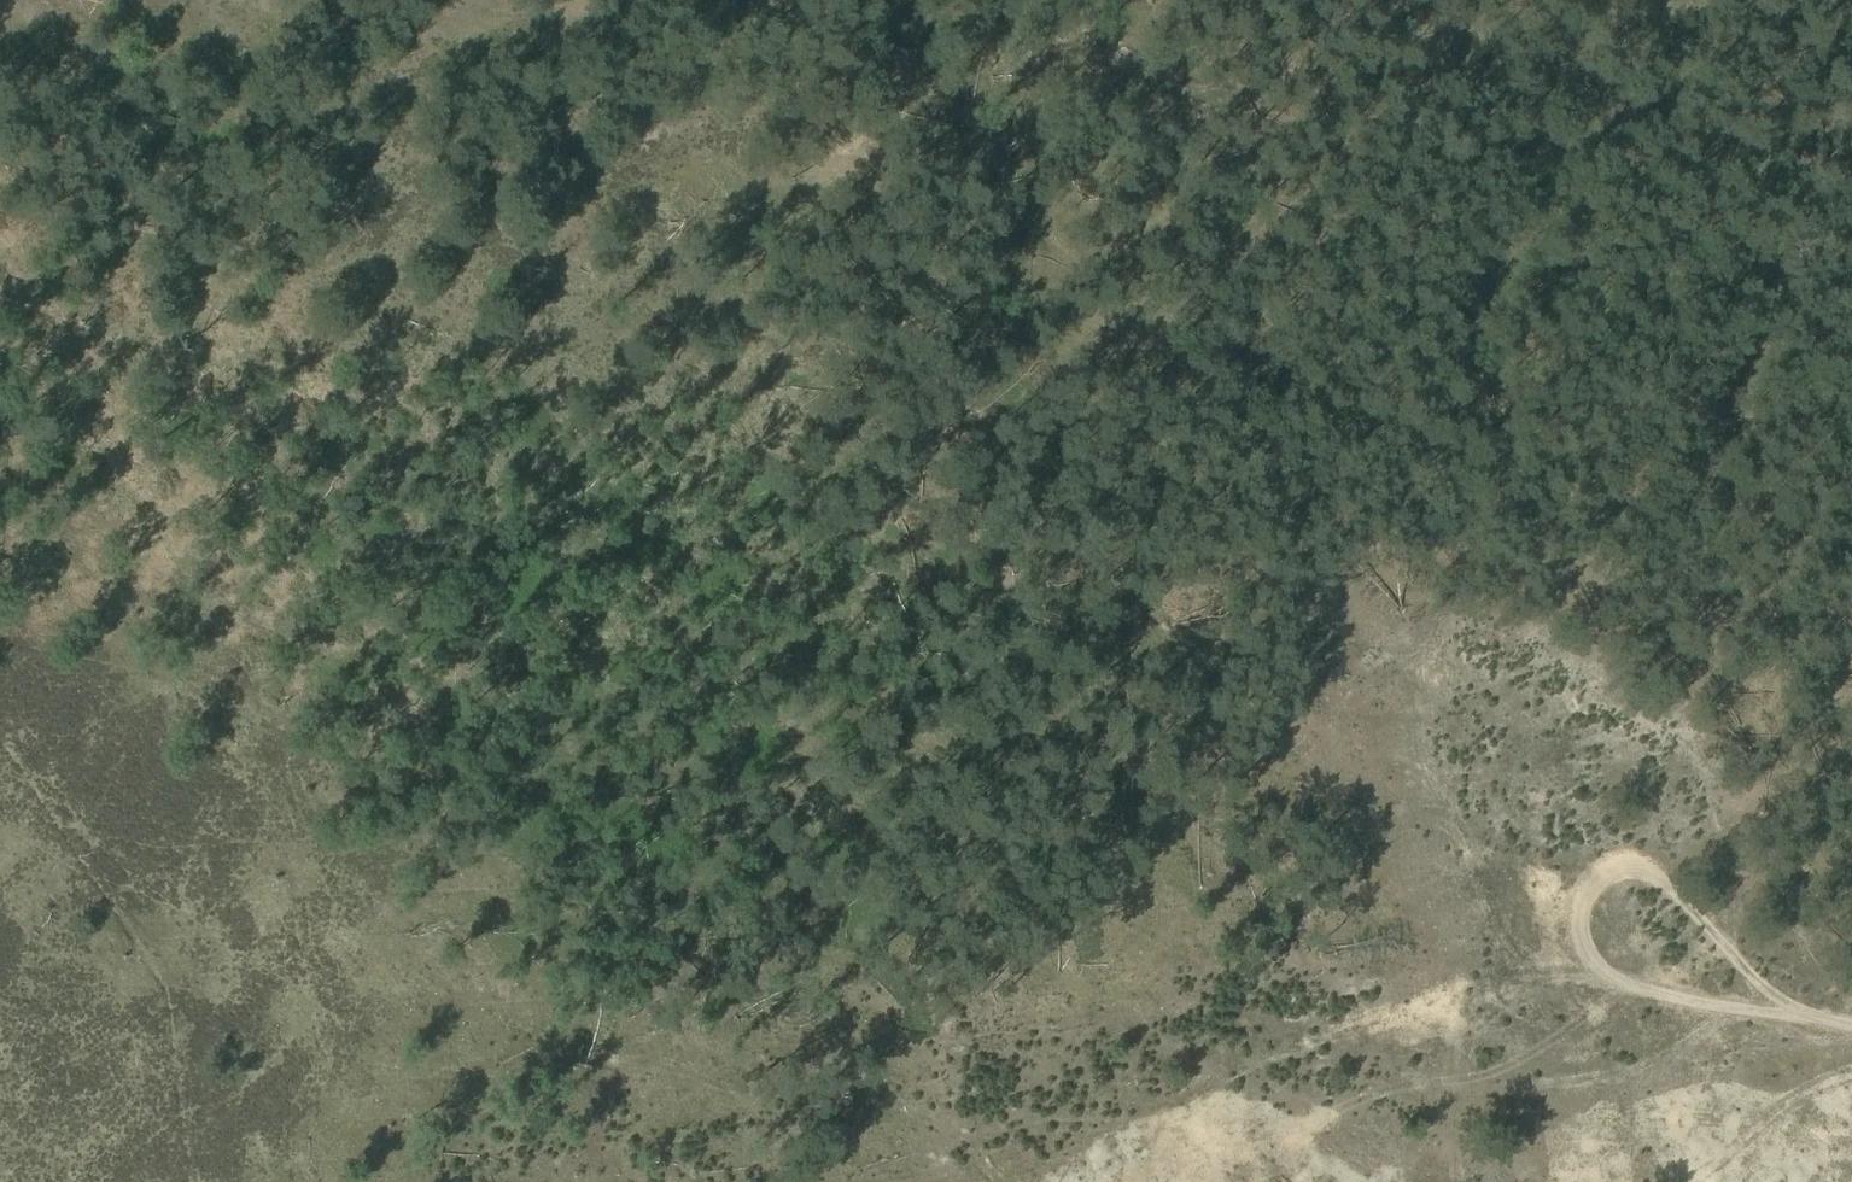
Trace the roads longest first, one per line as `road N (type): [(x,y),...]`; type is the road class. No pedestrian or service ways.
road 1 (track): [(1851,1034),(1704,1007),(1615,978),(1573,948),(1568,901),(1586,871),(1628,856),(1666,869),(1774,998)]

